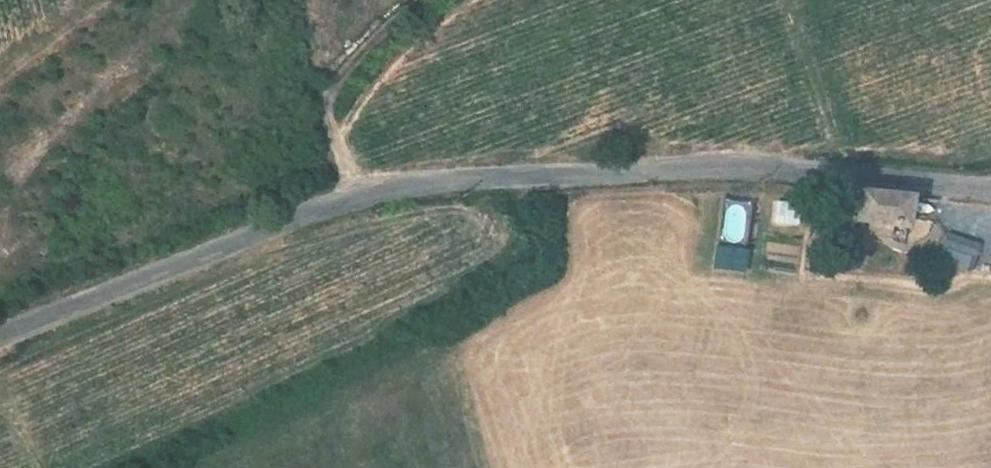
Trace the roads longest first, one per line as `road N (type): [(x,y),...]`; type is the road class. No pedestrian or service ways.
road 1 (residential): [(0,335),(355,195),(555,174),(770,171),(990,190)]
road 2 (track): [(355,195),(327,109),(341,73),(409,0)]

